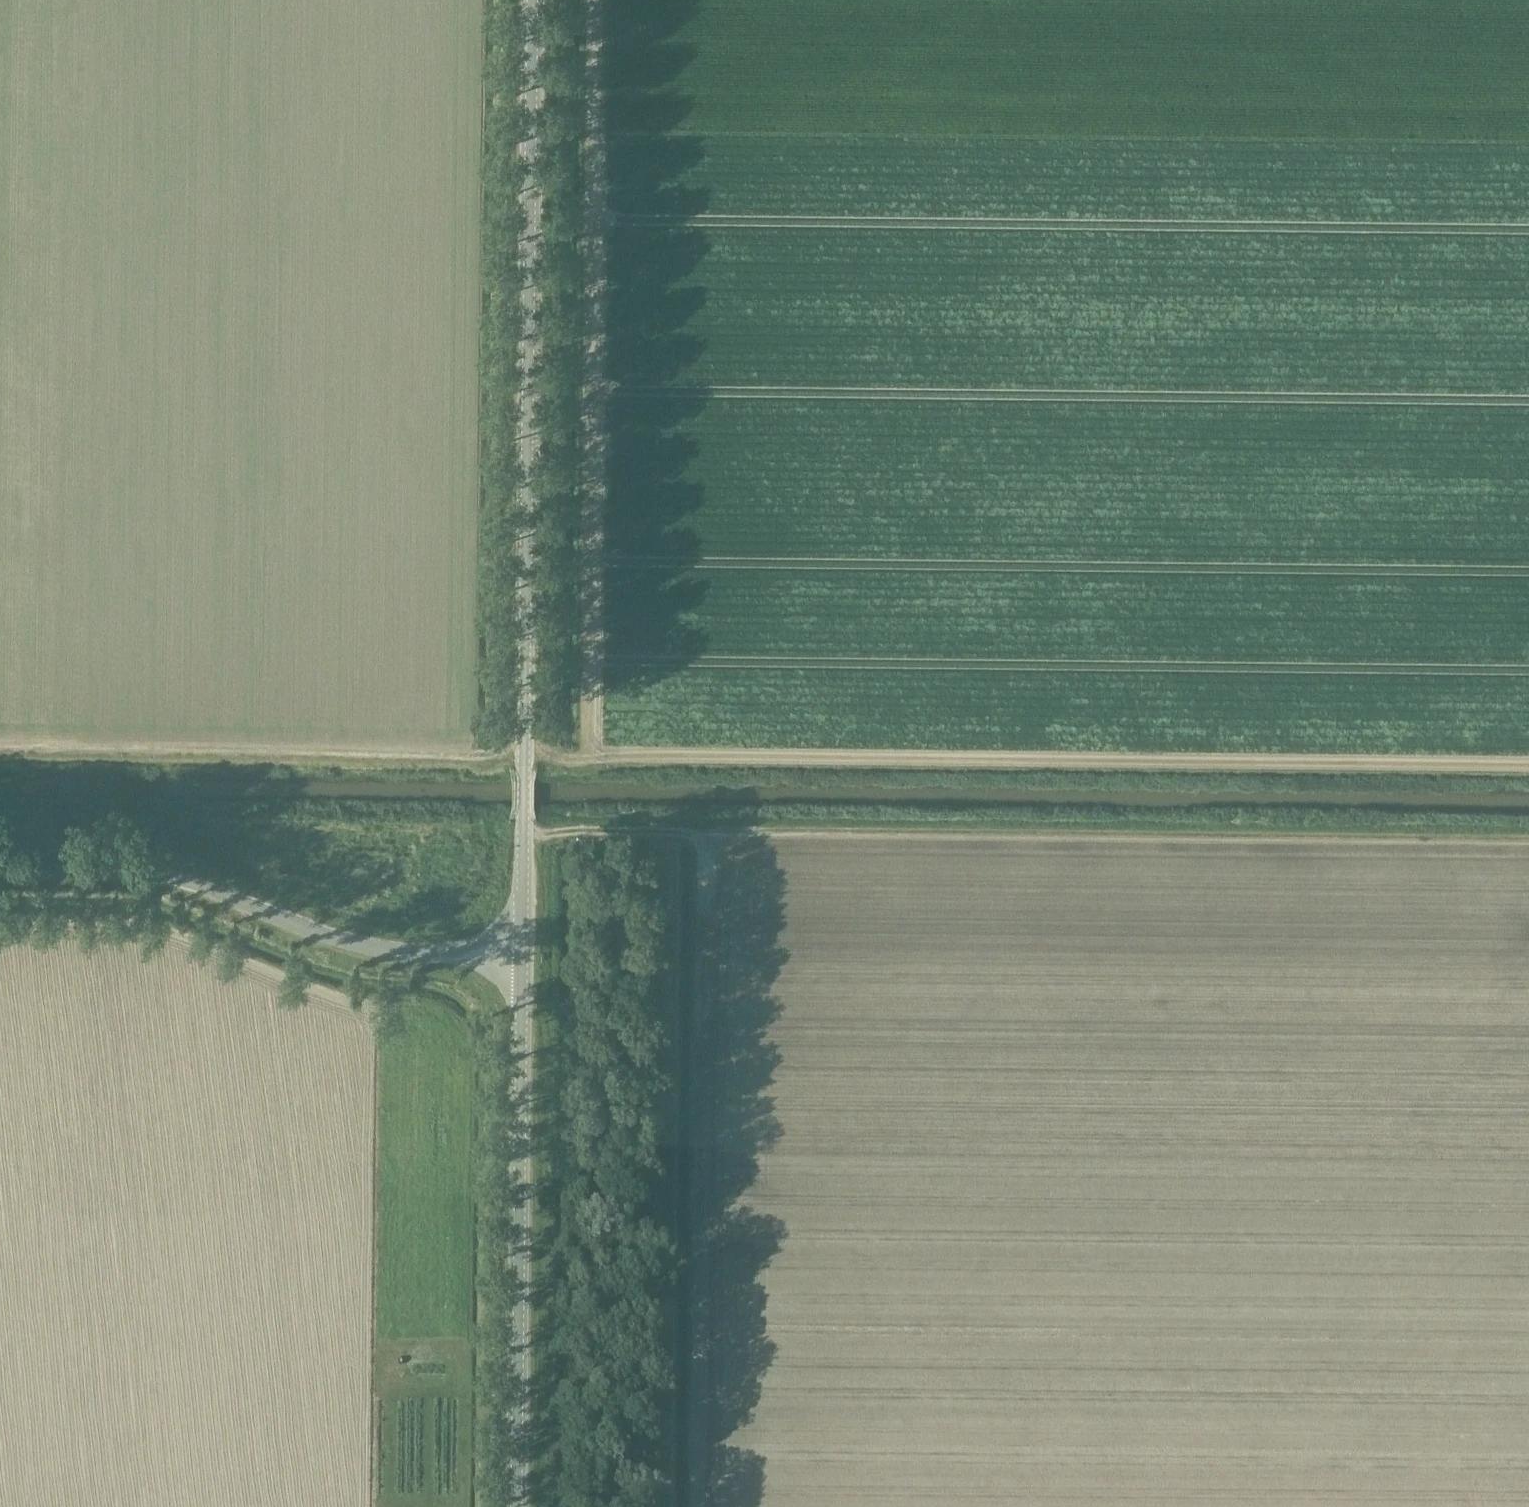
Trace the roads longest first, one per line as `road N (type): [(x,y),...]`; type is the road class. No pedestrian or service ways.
road 1 (unclassified): [(520,954),(532,0)]
road 2 (unclassified): [(516,1506),(520,954)]
road 3 (unclassified): [(520,954),(360,945),(161,874),(0,869)]
road 4 (track): [(522,836),(699,832)]

